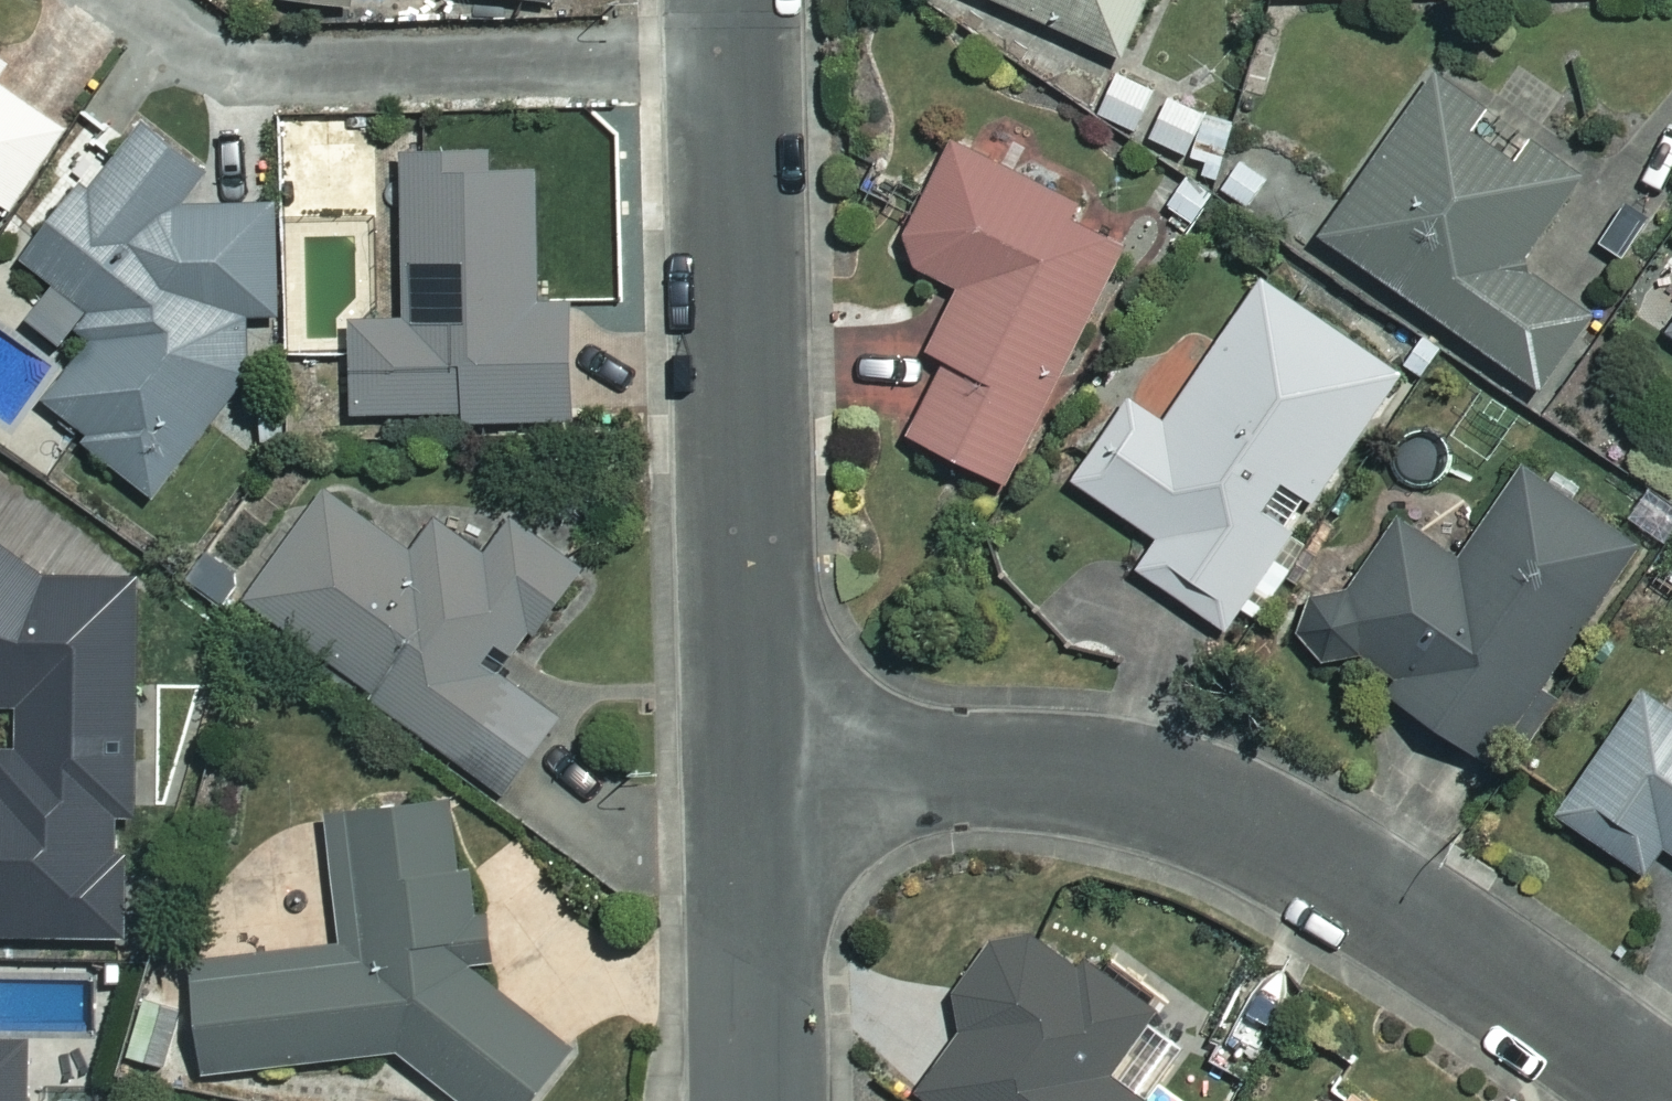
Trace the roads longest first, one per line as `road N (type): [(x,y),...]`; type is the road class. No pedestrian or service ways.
road 1 (residential): [(1671,1100),(1401,906),(1282,836),(1174,791),(1046,768),(746,766)]
road 2 (residential): [(746,766),(727,0)]
road 3 (residential): [(753,1100),(746,766)]

